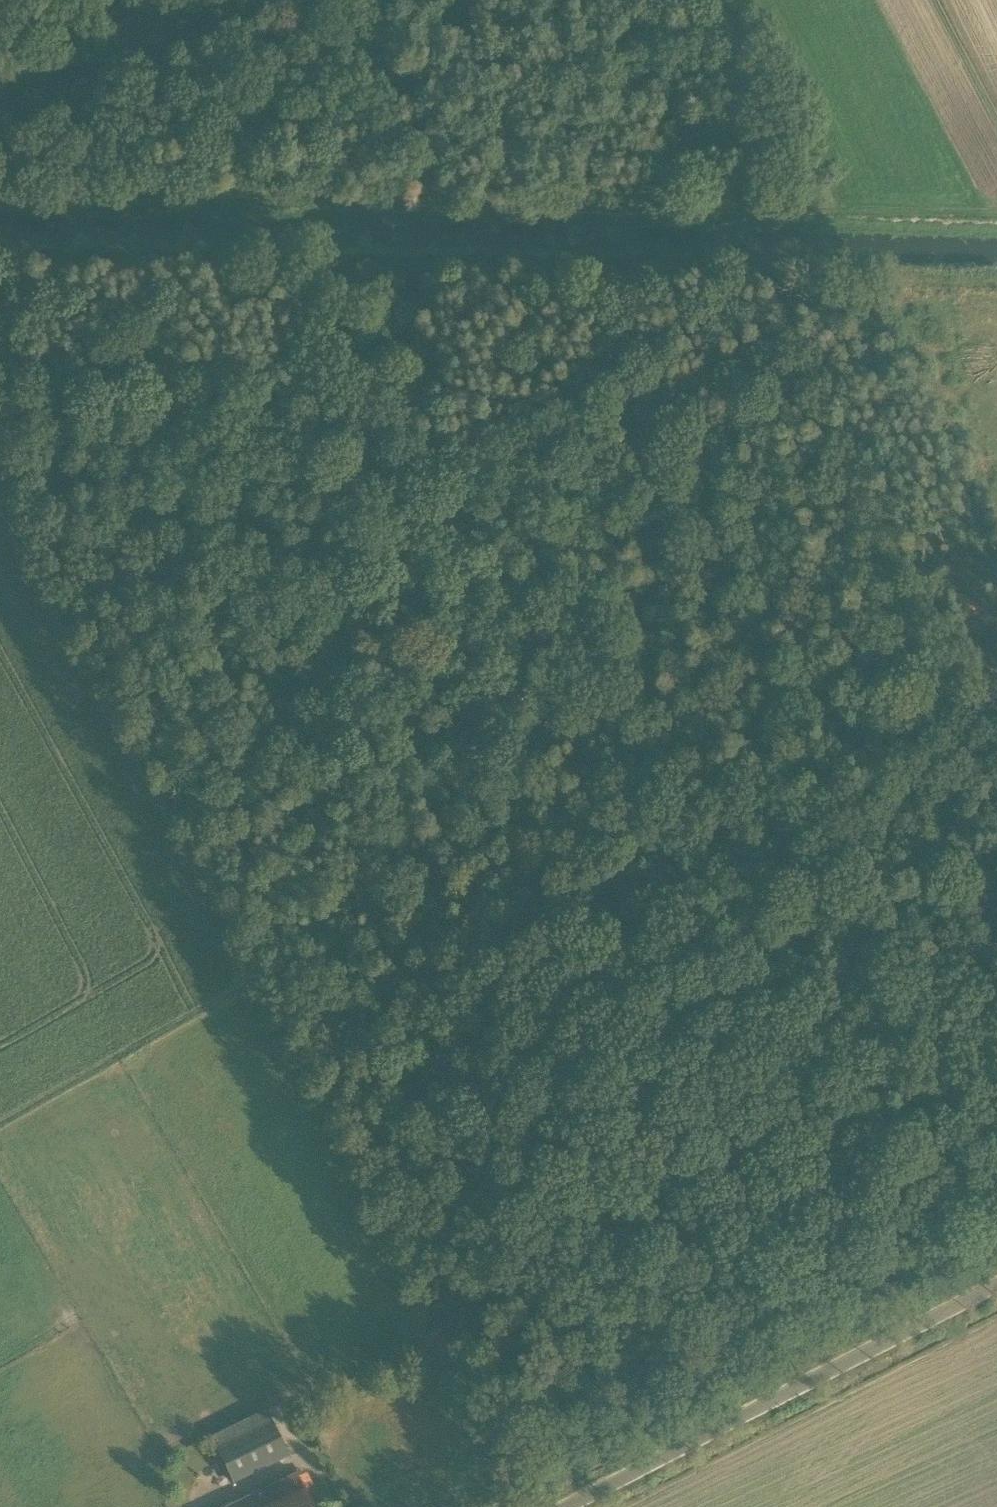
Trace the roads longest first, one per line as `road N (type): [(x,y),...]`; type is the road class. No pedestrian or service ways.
road 1 (unclassified): [(563,1506),(996,1293)]
road 2 (unclassified): [(0,84),(185,0)]

